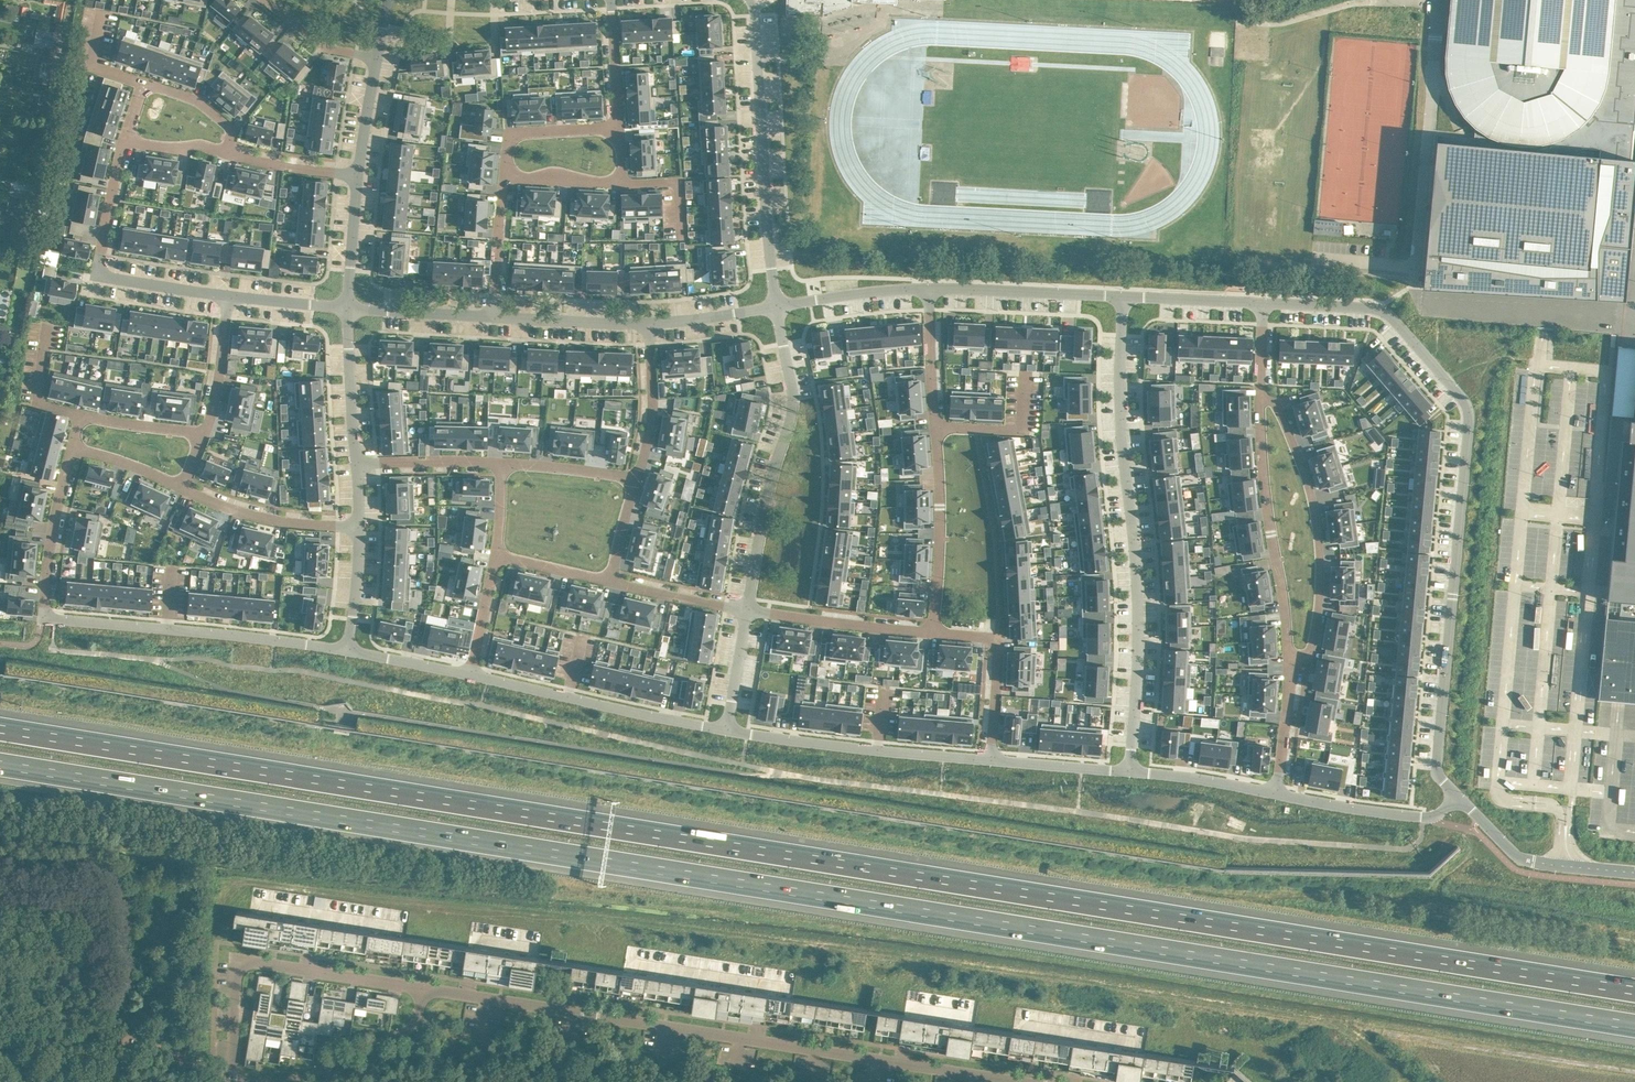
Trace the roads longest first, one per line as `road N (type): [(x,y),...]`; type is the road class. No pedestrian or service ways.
road 1 (motorway): [(0,764),(1634,1029)]
road 2 (motorway): [(1634,987),(0,729)]
road 3 (residential): [(1457,796),(1437,759),(1469,423),(1464,402),(1384,314),(1262,302)]
road 4 (residential): [(1022,1081),(423,988)]
road 5 (residential): [(1122,295),(1120,430),(1138,605),(1128,772)]
road 6 (residential): [(423,988),(241,960),(234,1069),(253,1081)]
road 7 (residential): [(746,610),(792,416),(777,306)]
road 8 (residential): [(46,614),(348,651)]
road 9 (residential): [(777,306),(754,3)]
road 10 (residential): [(1259,398),(1277,406),(1318,530),(1311,645),(1287,657)]
road 11 (unclassified): [(1439,0),(1415,278)]
road 12 (residential): [(228,294),(98,272),(125,140)]
road 13 (residential): [(470,674),(727,730)]
road 14 (residential): [(1259,398),(1287,657)]
road 15 (residential): [(727,730),(984,759)]
road 16 (residential): [(1634,872),(1522,860),(1457,796)]
road 17 (residential): [(935,428),(934,628)]
road 18 (residential): [(1122,295),(928,288)]
road 19 (residential): [(1272,792),(1424,816),(1457,796)]
road 20 (residential): [(934,628),(746,610)]
road 21 (residential): [(984,759),(994,634),(934,628)]
road 22 (residential): [(358,526),(253,517),(181,487)]
road 23 (residential): [(46,614),(54,523),(72,446)]
road 24 (residential): [(280,1081),(405,1031),(421,1004)]
road 25 (residential): [(348,307),(356,462)]
road 26 (residential): [(648,323),(652,414),(637,476)]
road 27 (residential): [(648,323),(495,316)]
road 28 (residential): [(928,288),(777,306)]
road 29 (residential): [(495,316),(348,307)]
road 30 (residential): [(619,127),(521,133),(511,143),(505,176)]
road 31 (residential): [(1128,772),(1272,792)]
road 32 (residential): [(984,759),(1128,772)]
road 33 (residential): [(499,461),(356,462)]
road 34 (residential): [(746,610),(608,582)]
road 35 (residential): [(228,294),(202,432)]
road 36 (residential): [(495,316),(505,176)]
road 37 (residential): [(1262,302),(1122,295)]
road 38 (residential): [(928,288),(935,428)]
road 39 (residential): [(637,476),(499,461)]
road 40 (residential): [(1287,657),(1272,792)]
road 41 (residential): [(357,174),(348,307)]
road 42 (residential): [(228,152),(357,174)]
road 43 (residential): [(777,306),(648,323)]
road 44 (residential): [(377,58),(324,46),(266,0)]
road 45 (residential): [(619,127),(610,0)]
road 46 (residential): [(358,526),(348,651)]
road 47 (residential): [(348,651),(470,674)]
road 48 (residential): [(144,81),(194,98),(223,120),(231,133),(228,152)]
road 49 (residential): [(80,416),(202,432)]
road 50 (residential): [(727,730),(746,610)]
road 51 (residential): [(348,307),(228,294)]
road 52 (residential): [(470,674),(495,556)]

